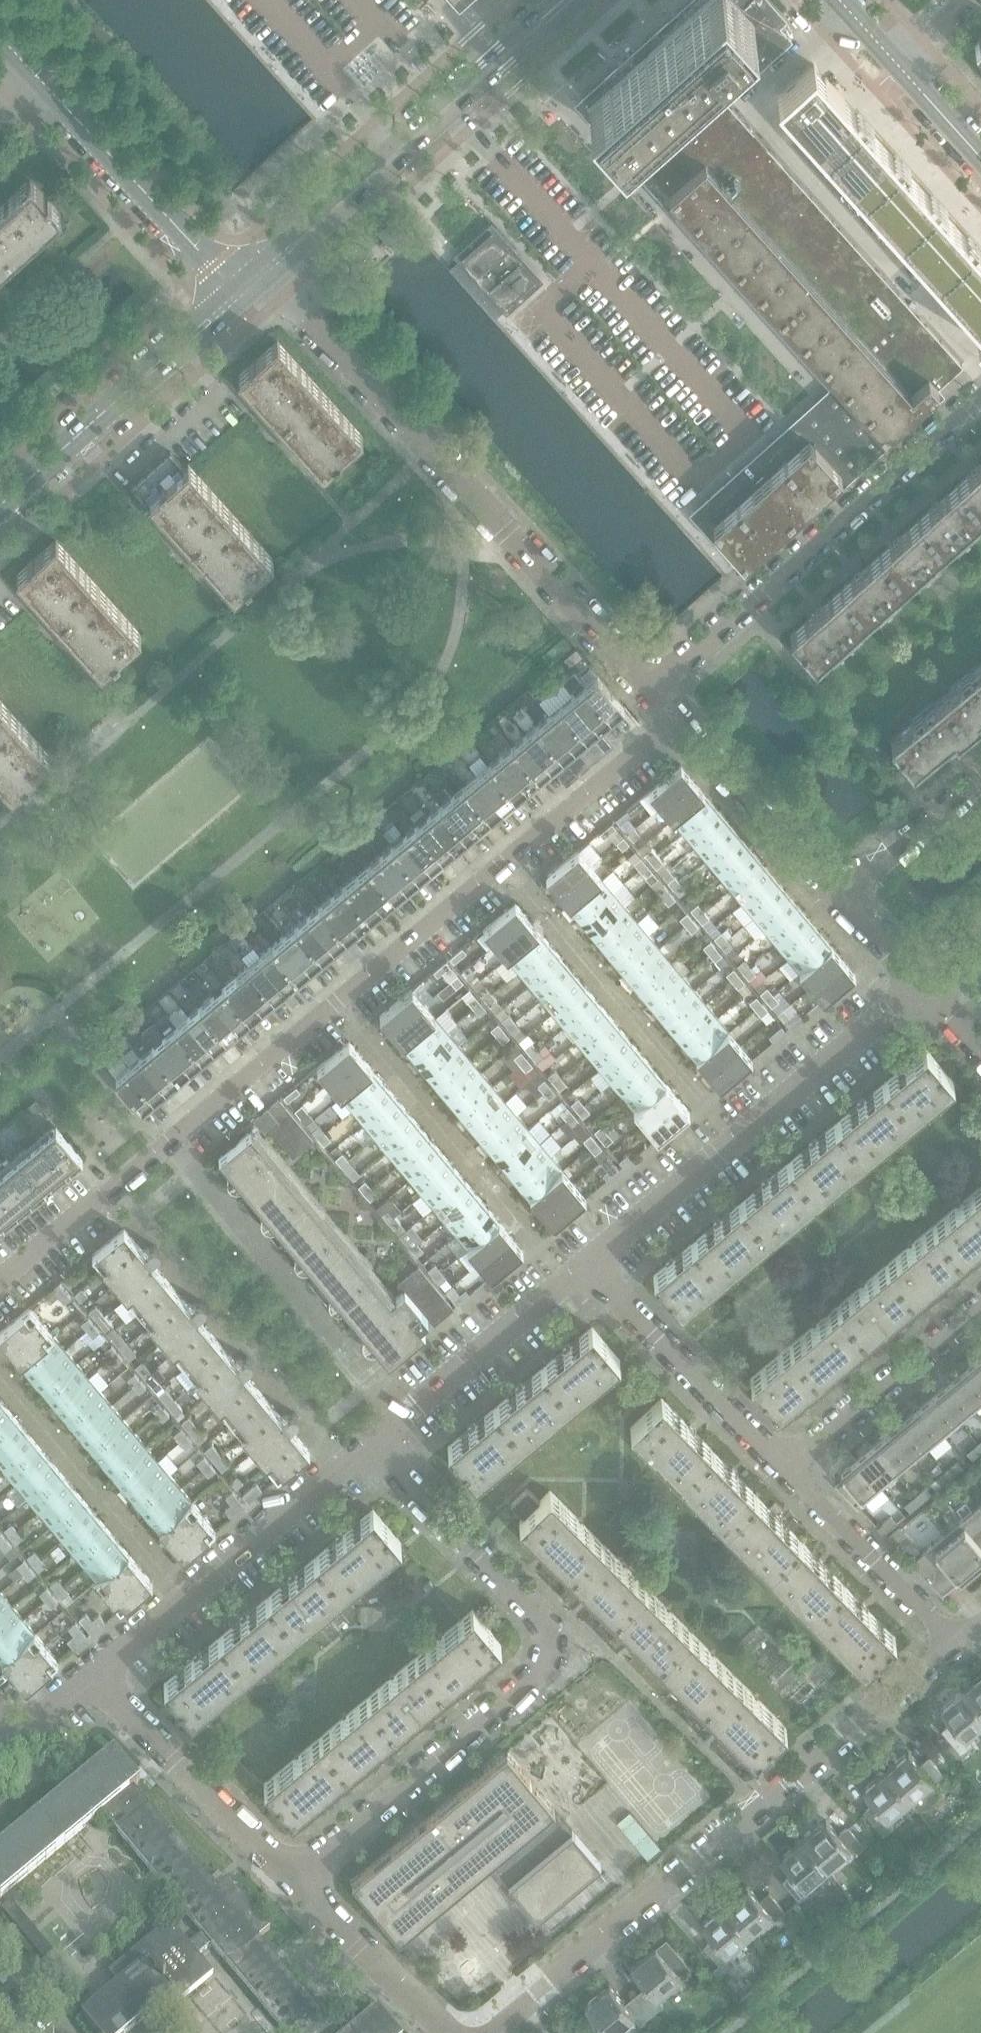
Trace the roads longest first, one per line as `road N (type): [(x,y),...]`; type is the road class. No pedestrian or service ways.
road 1 (residential): [(0,1279),(681,718)]
road 2 (residential): [(299,1877),(558,1651),(383,1436)]
road 3 (residential): [(476,2032),(955,1646)]
road 4 (residential): [(653,688),(268,267)]
road 5 (residential): [(653,688),(980,394)]
road 6 (residential): [(587,1266),(922,986)]
road 7 (tertiary): [(268,267),(296,255),(505,68),(565,0)]
road 8 (tertiary): [(562,0),(289,234),(268,267)]
road 9 (residential): [(112,1662),(383,1436)]
road 10 (tertiary): [(0,508),(237,295)]
road 11 (residential): [(237,295),(38,82)]
road 12 (residential): [(299,1877),(112,1662)]
road 13 (residential): [(587,1266),(782,1469)]
road 14 (residential): [(383,1436),(587,1266)]
road 15 (residential): [(782,1469),(980,1306)]
road 16 (residential): [(782,1469),(955,1646)]
road 17 (residential): [(841,896),(681,718)]
road 18 (residential): [(432,2032),(299,1877)]
road 19 (residential): [(841,896),(980,778)]
road 20 (residential): [(980,163),(897,65)]
road 21 (residential): [(18,1741),(112,1662)]
road 22 (residential): [(922,986),(841,896)]

